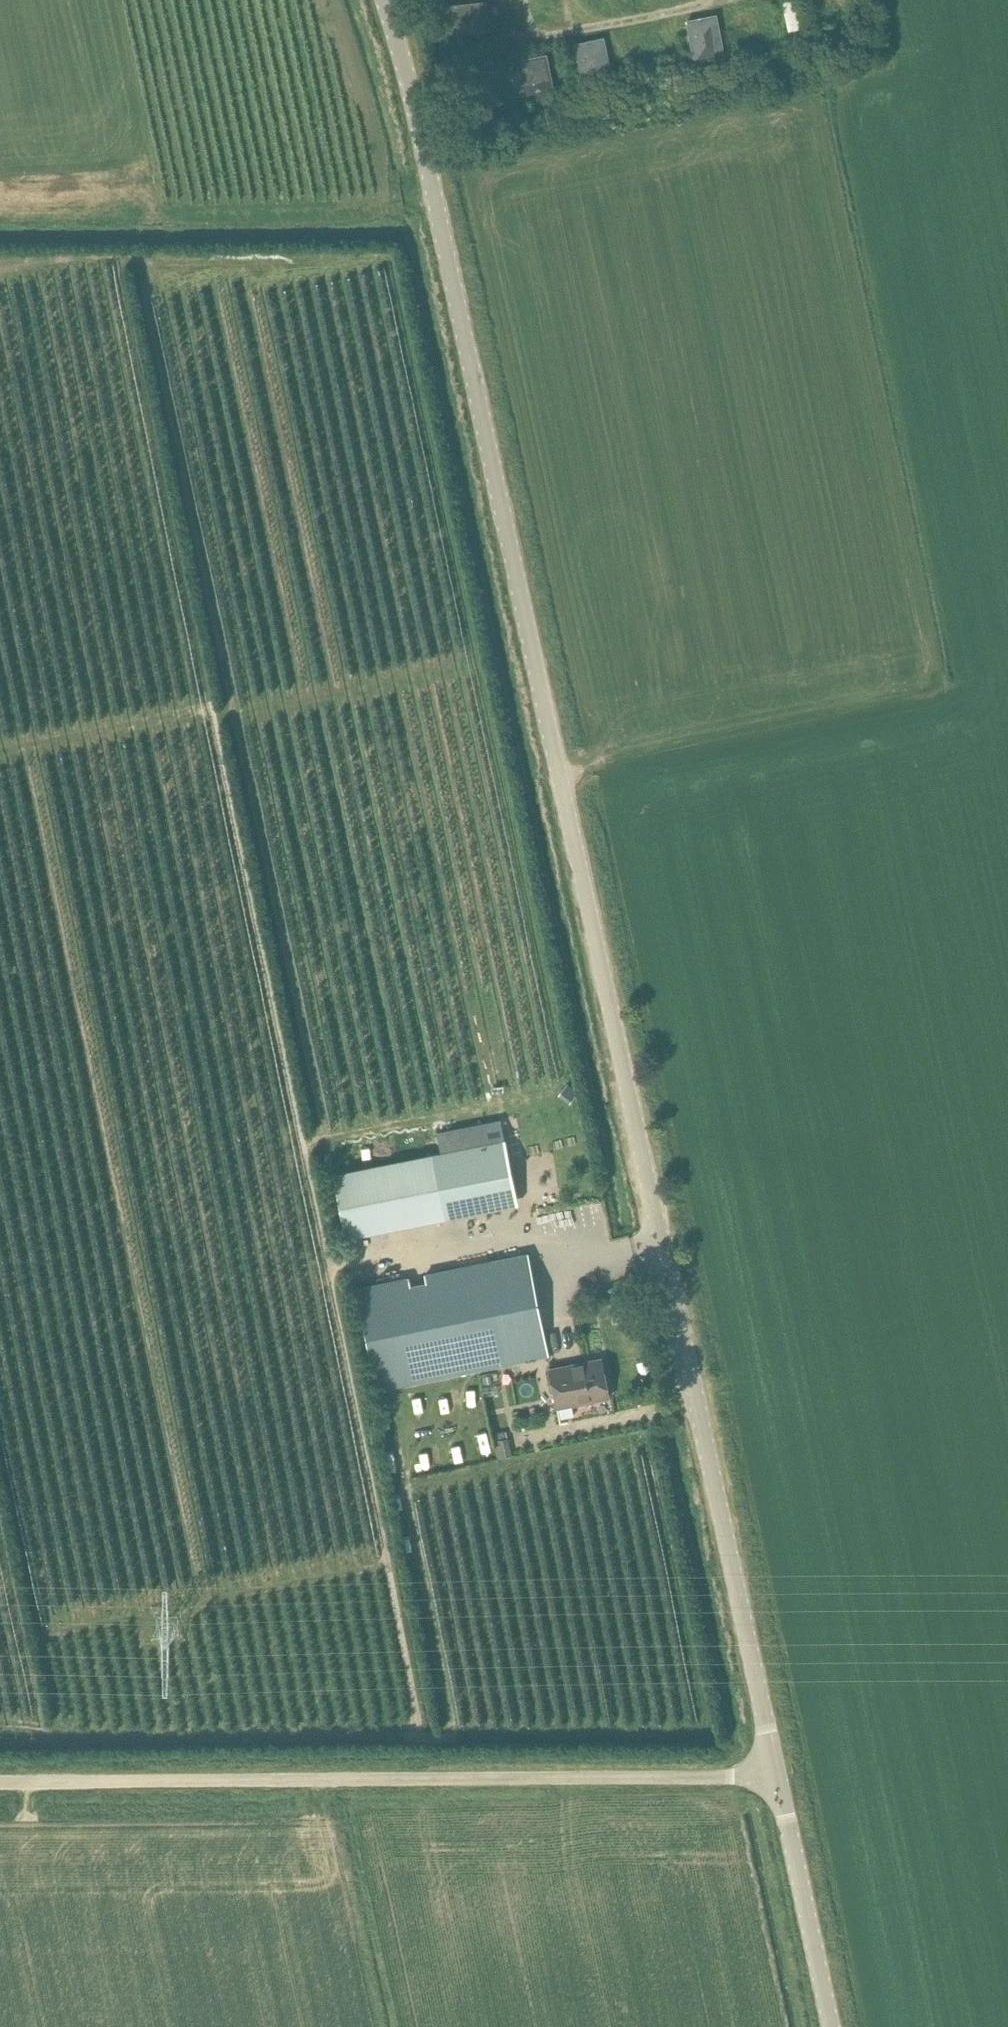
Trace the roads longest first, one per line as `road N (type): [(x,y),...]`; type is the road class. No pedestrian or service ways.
road 1 (unclassified): [(777,1776),(428,161),(385,0)]
road 2 (unclassified): [(0,1783),(777,1776)]
road 3 (unclassified): [(831,2026),(777,1776)]

